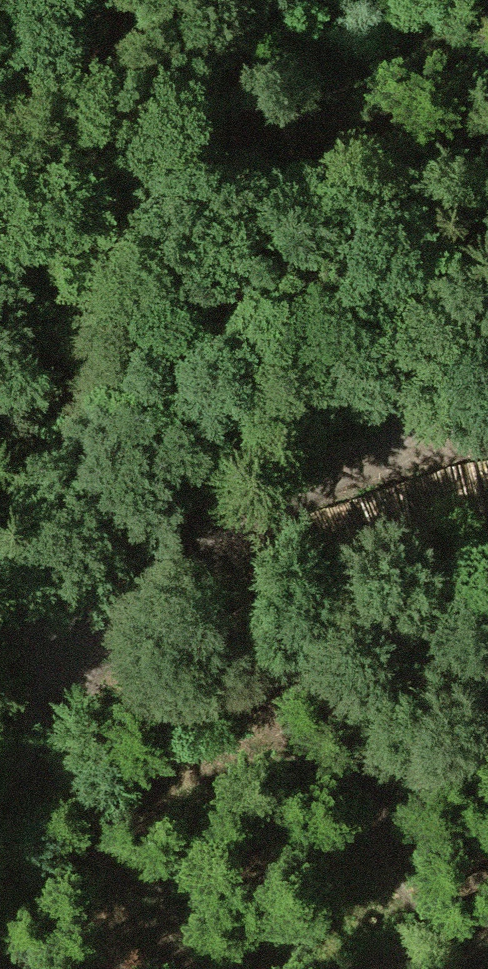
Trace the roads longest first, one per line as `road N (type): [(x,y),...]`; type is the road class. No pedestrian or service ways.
road 1 (track): [(356,448),(139,575),(82,592)]
road 2 (track): [(72,645),(63,683),(0,796)]
road 3 (track): [(487,363),(356,448)]
road 4 (track): [(356,448),(487,433)]

